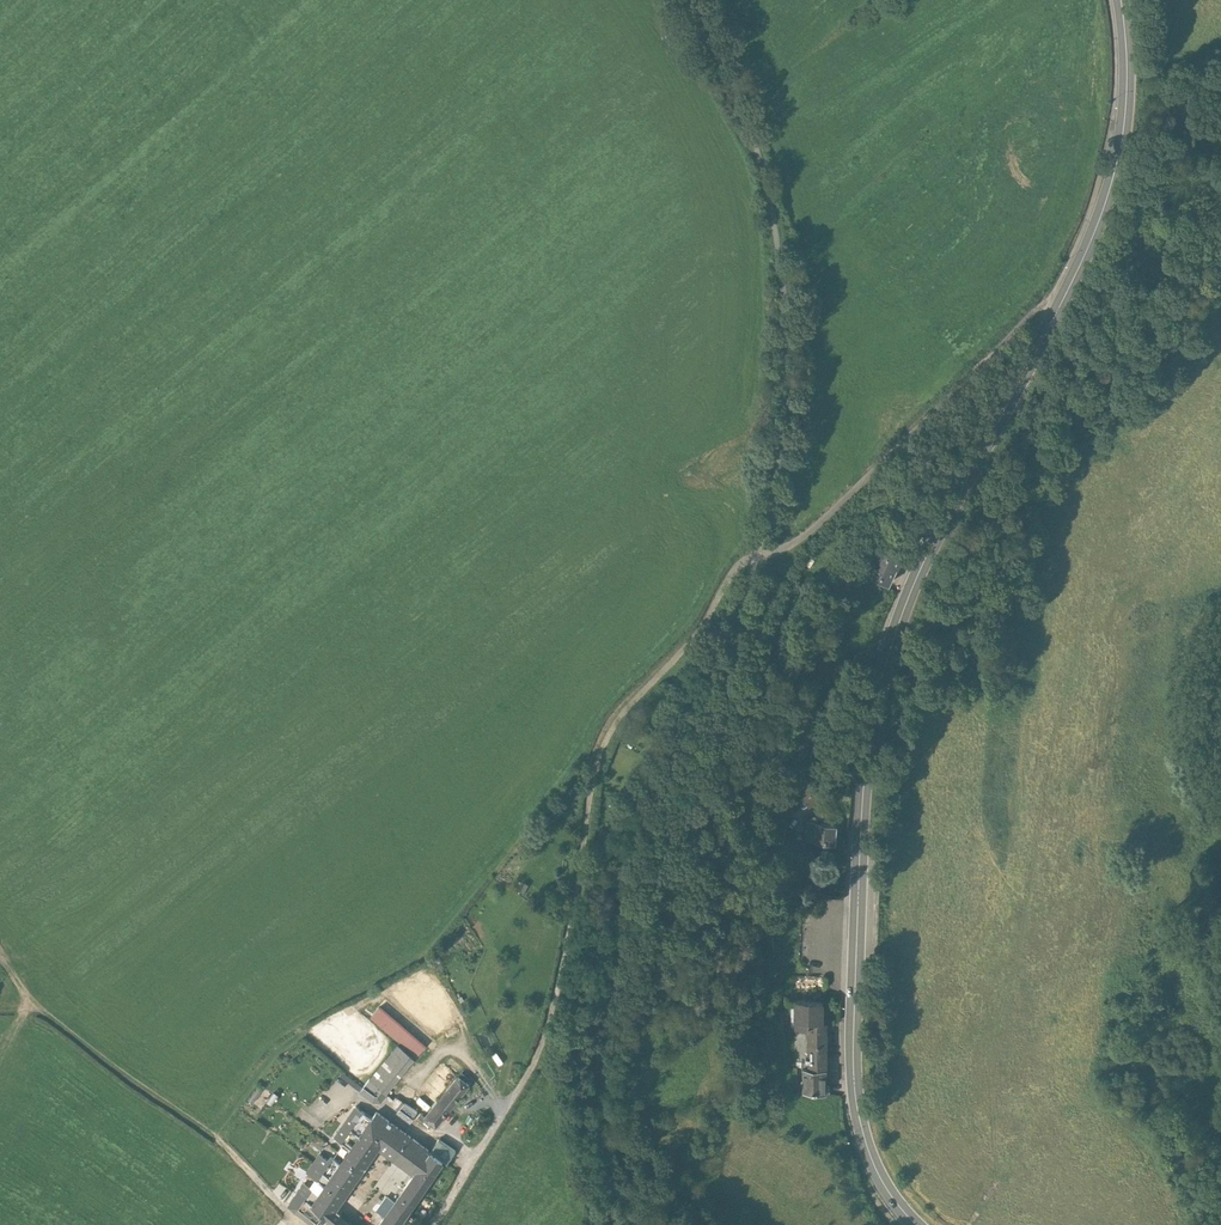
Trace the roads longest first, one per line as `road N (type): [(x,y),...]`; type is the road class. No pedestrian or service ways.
road 1 (secondary): [(1117,0),(1130,79),(1109,209),(927,550),(879,686),(858,918),(857,1116),(882,1186),(913,1224)]
road 2 (track): [(755,560),(727,582),(687,645),(609,732),(593,776),(558,987),(538,1053),(506,1104)]
road 3 (track): [(1072,279),(818,524),(755,560)]
road 4 (track): [(215,1136),(45,1013),(0,1009)]

